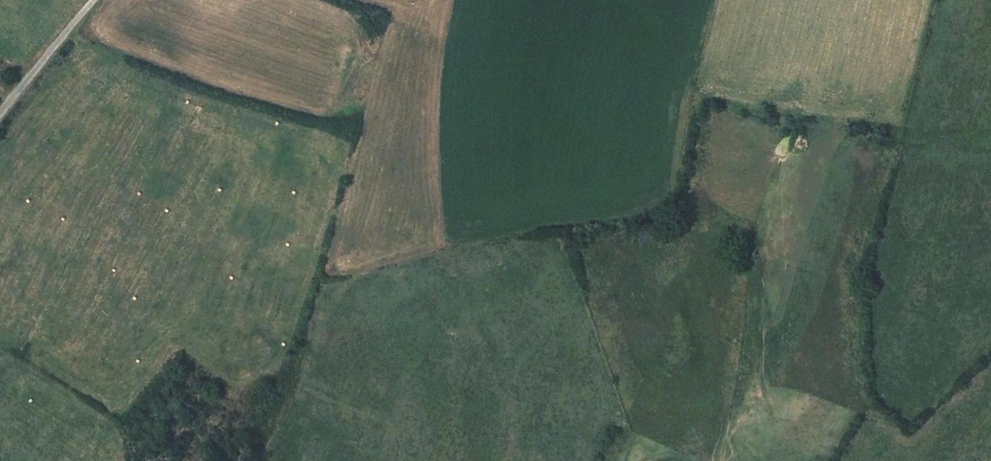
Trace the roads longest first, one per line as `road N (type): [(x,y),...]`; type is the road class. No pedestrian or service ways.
road 1 (unclassified): [(0,111),(93,0)]

